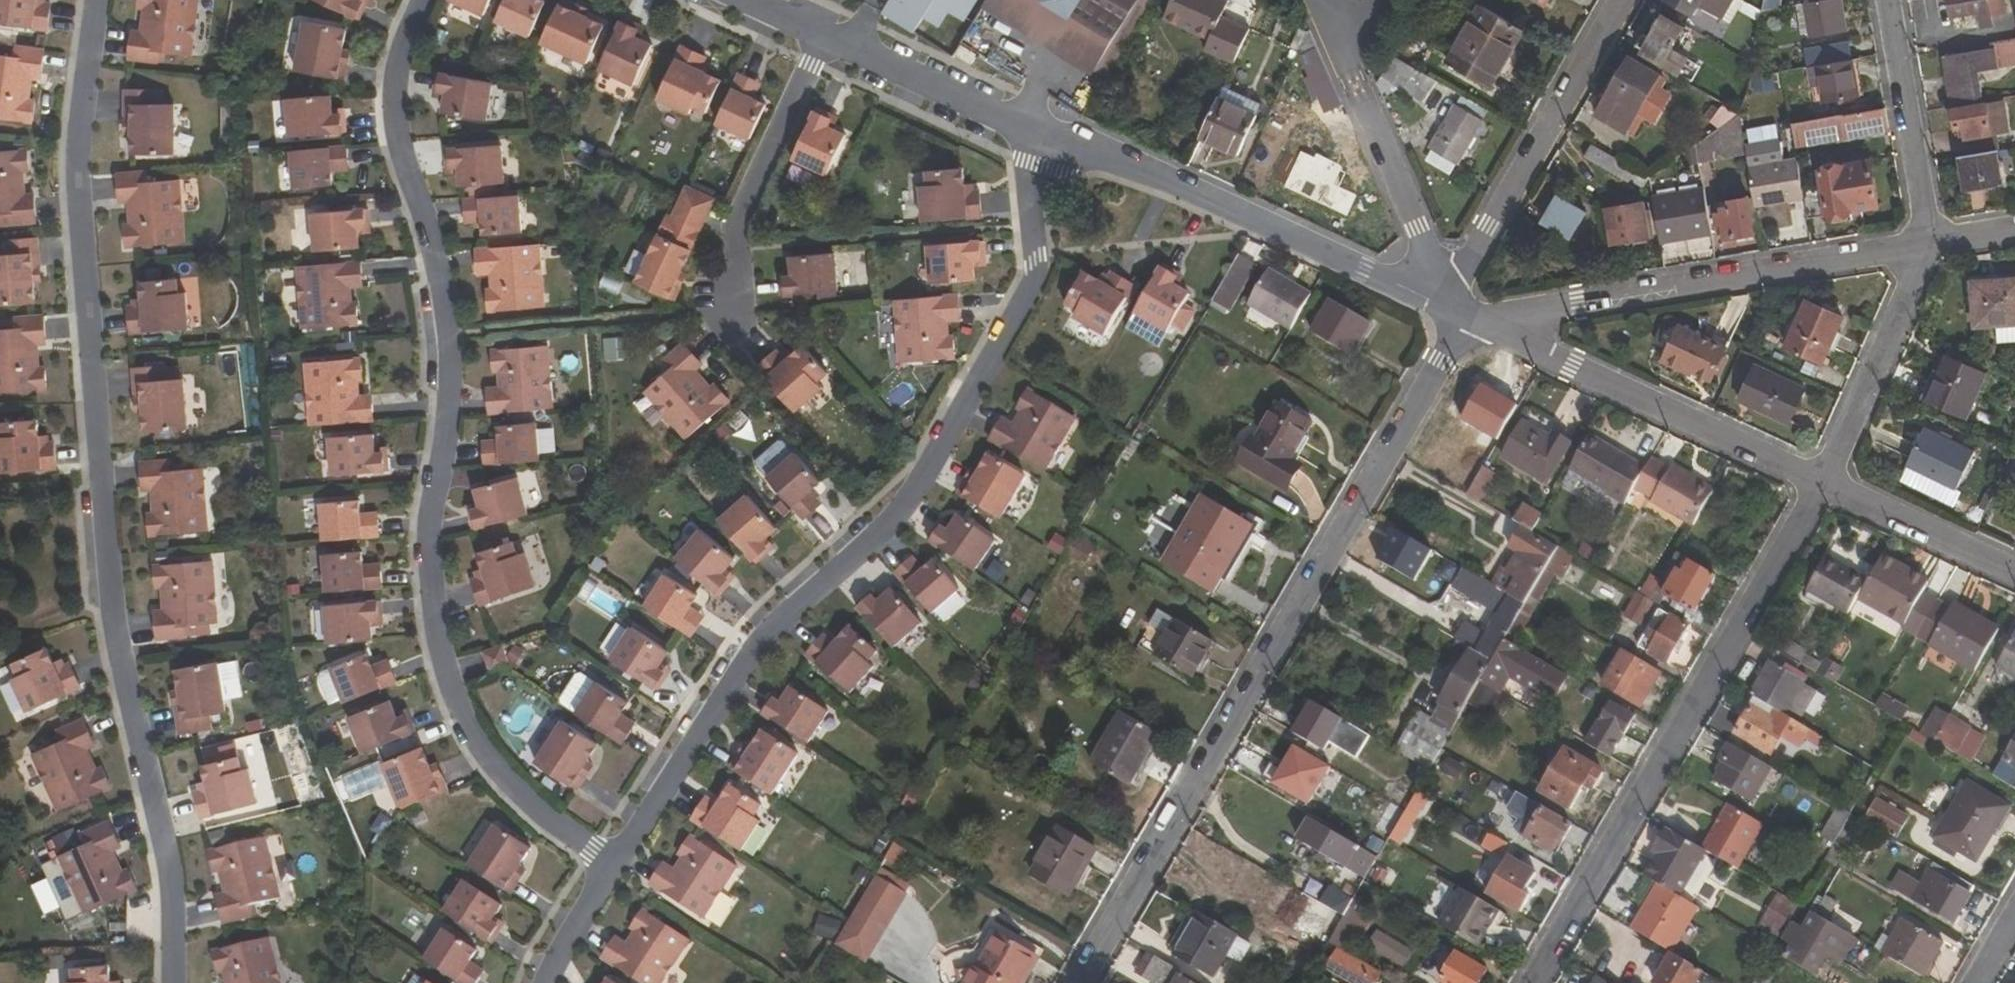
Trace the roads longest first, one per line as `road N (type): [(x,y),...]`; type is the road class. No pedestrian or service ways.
road 1 (residential): [(173,982),(164,844),(106,555),(79,206),(79,130),(97,0)]
road 2 (residential): [(424,0),(395,95),(448,336),(446,446),(429,549),(441,646),(454,693),(492,762),(549,818),(617,864)]
road 3 (residential): [(1036,132),(1034,258),(1016,316),(906,505),(762,642),(617,864)]
road 4 (residential): [(1464,314),(1084,982)]
road 5 (residential): [(1534,982),(1824,487)]
road 6 (residential): [(1036,132),(1150,170),(1447,307)]
road 7 (unclassified): [(1508,334),(1528,311),(1926,243)]
road 8 (residential): [(1625,0),(1447,307)]
road 9 (residential): [(1508,334),(1824,487)]
road 10 (residential): [(725,311),(750,202),(827,31)]
road 11 (residential): [(1824,487),(1926,243)]
road 12 (residential): [(1887,0),(1926,243)]
road 13 (residential): [(827,31),(1036,132)]
road 14 (residential): [(1824,487),(2014,573)]
road 15 (residential): [(617,864),(546,982)]

